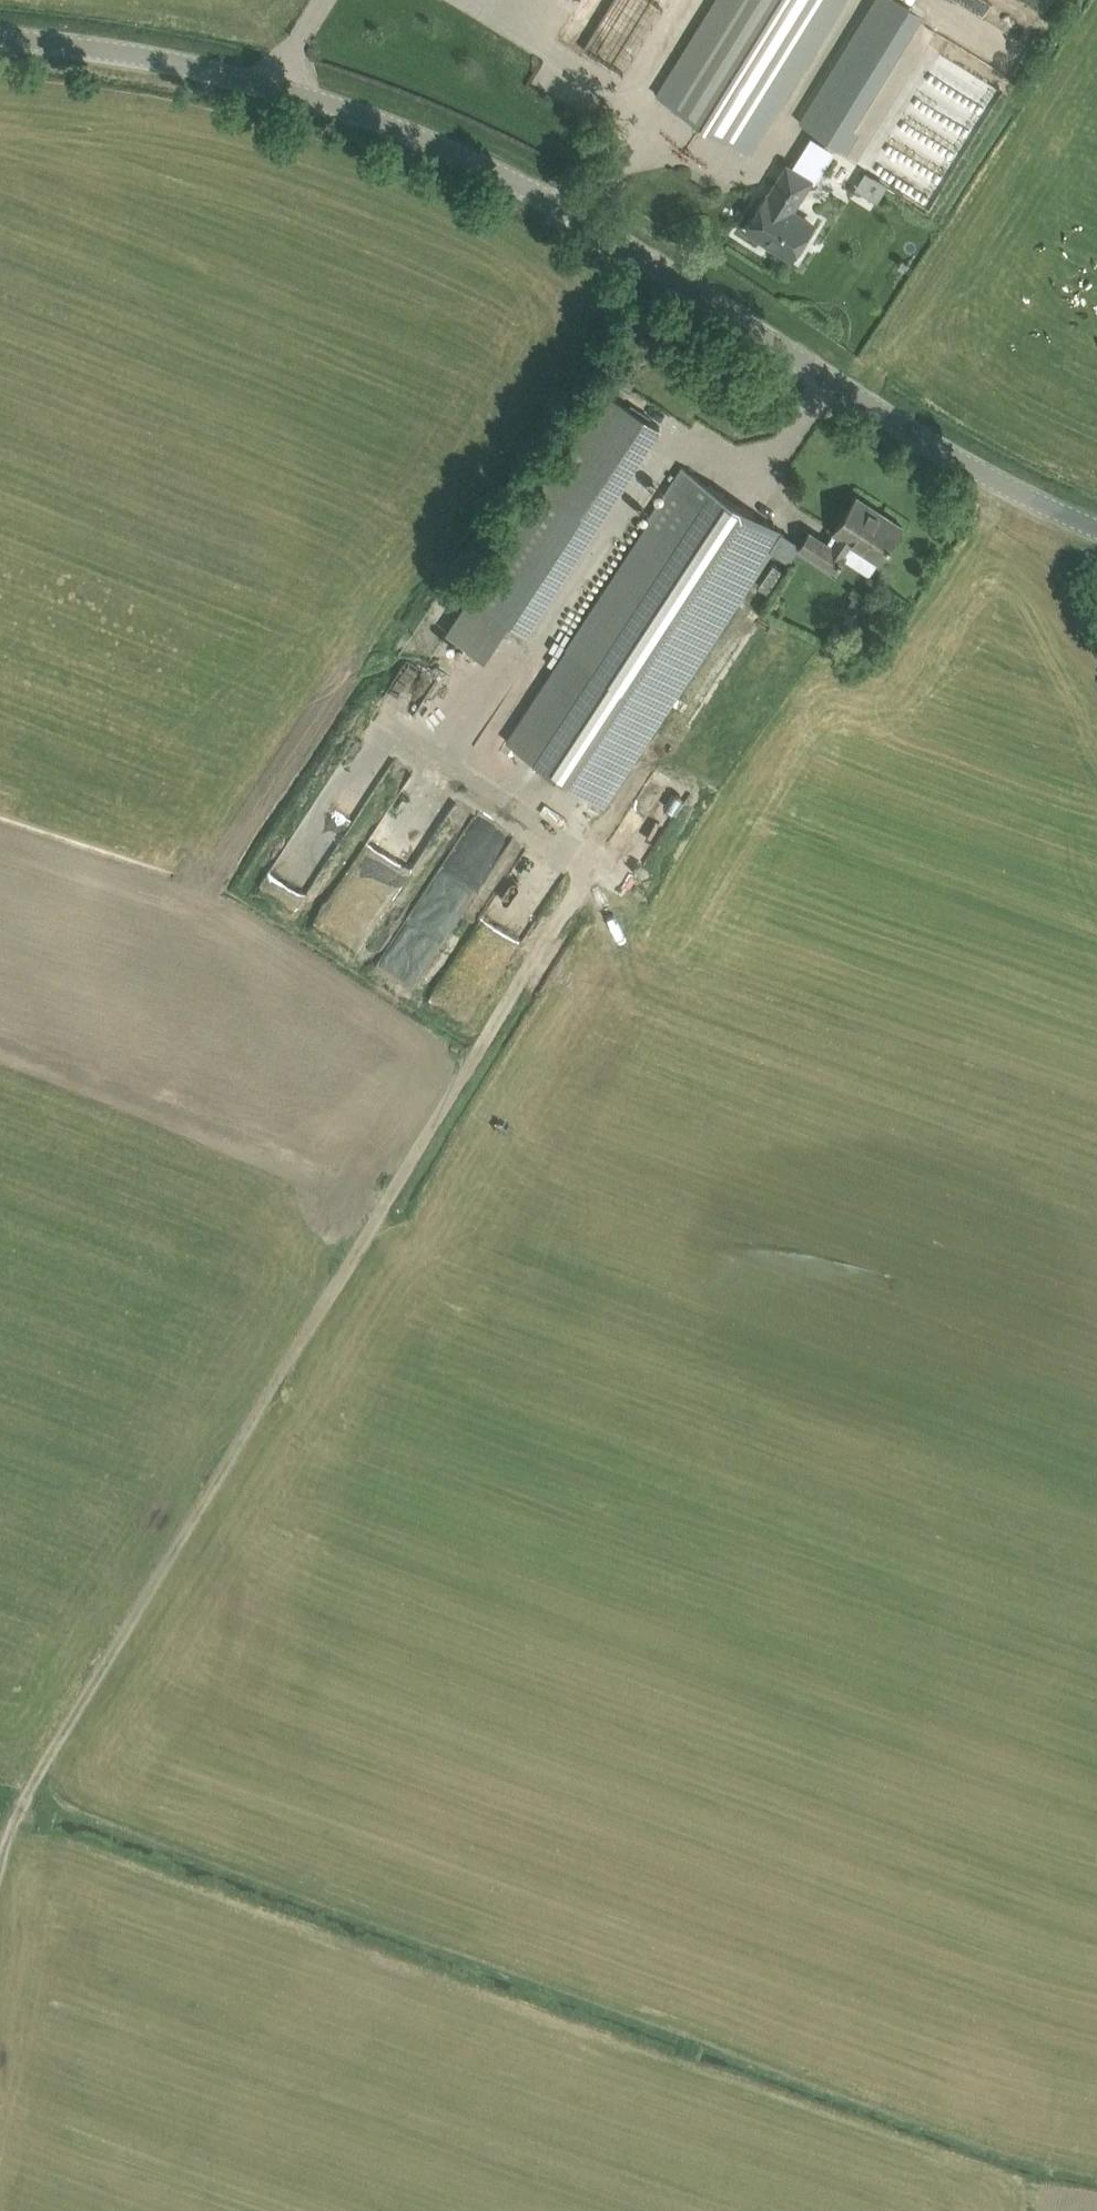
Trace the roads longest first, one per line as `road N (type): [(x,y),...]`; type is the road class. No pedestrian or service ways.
road 1 (tertiary): [(1096,527),(927,440),(578,216),(430,140),(191,64),(0,36)]
road 2 (track): [(0,1855),(38,1771),(560,918),(577,883),(576,860)]

